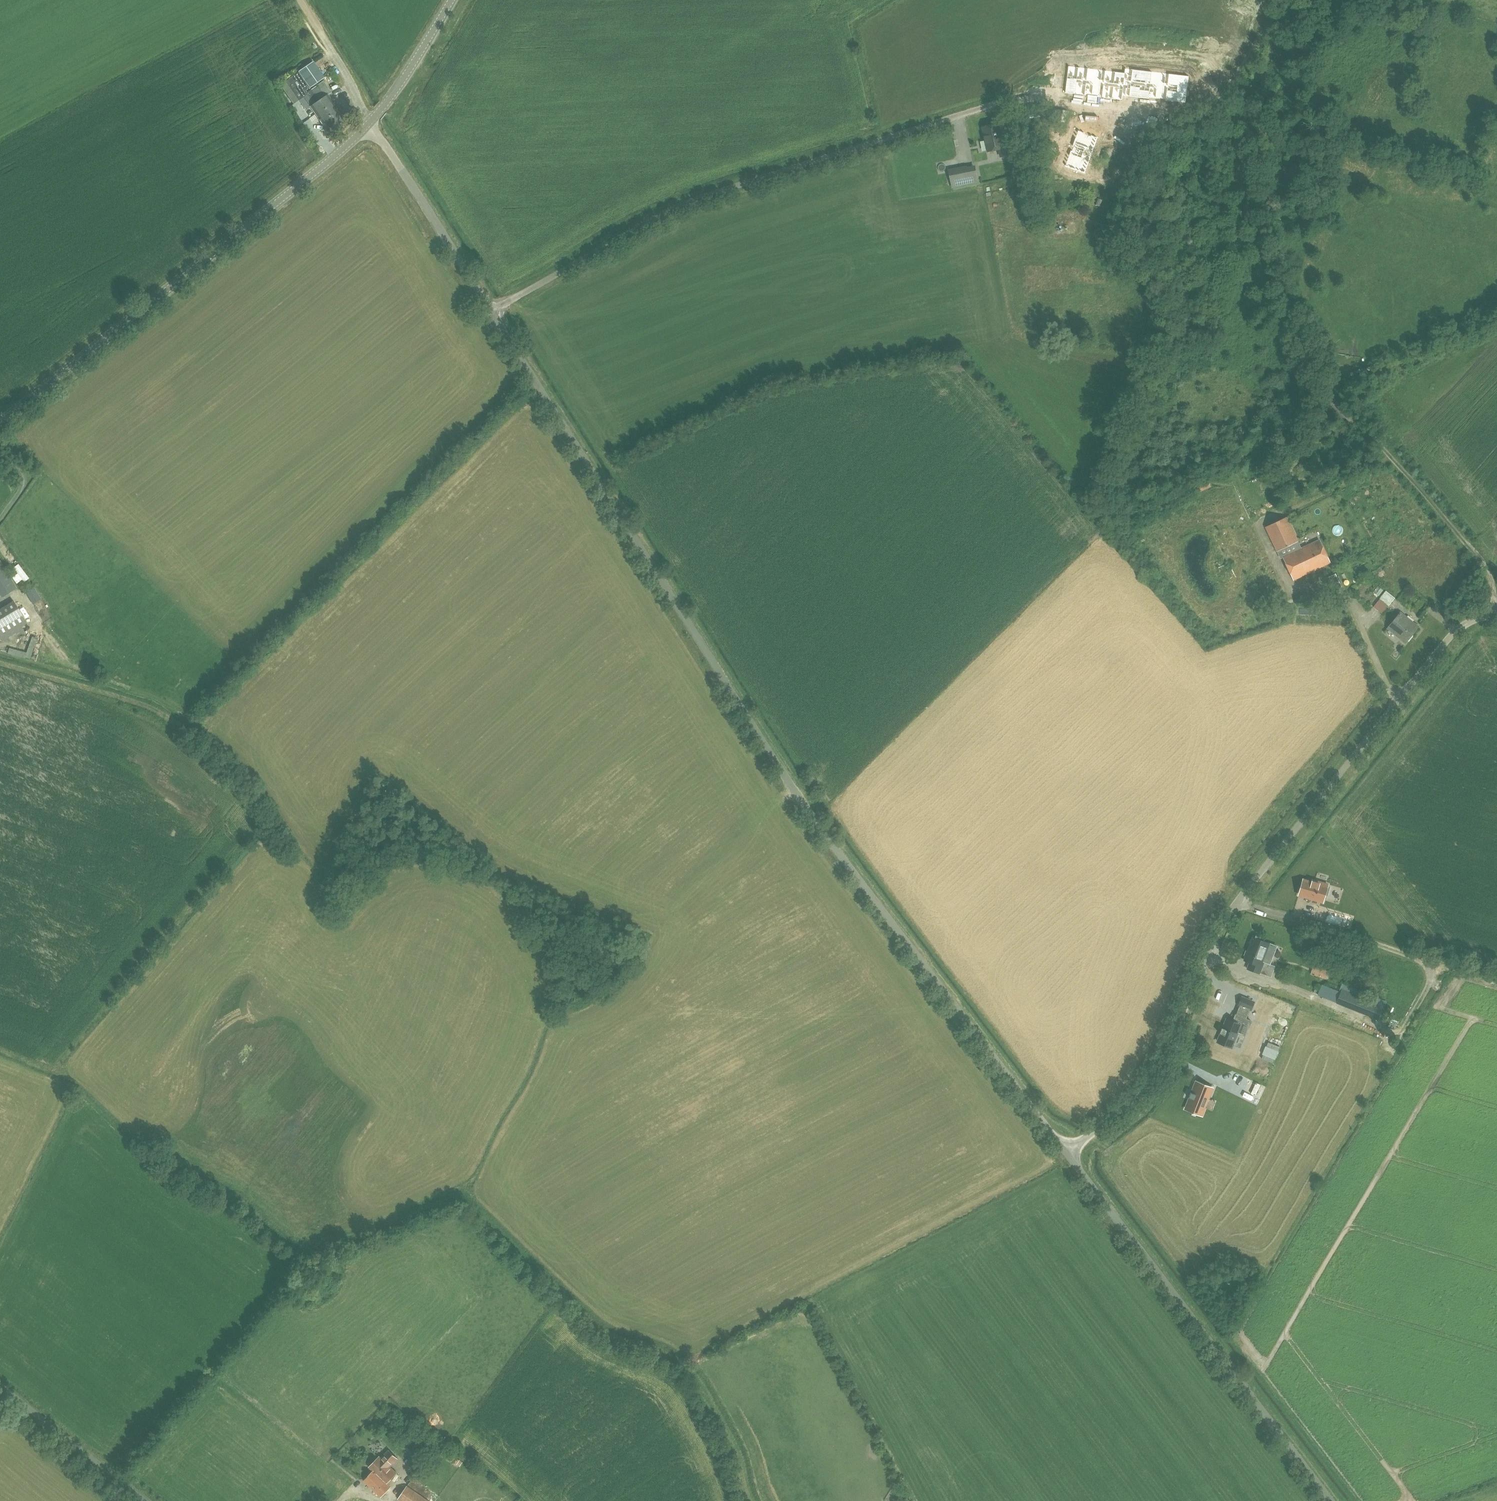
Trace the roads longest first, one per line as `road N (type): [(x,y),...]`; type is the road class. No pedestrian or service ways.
road 1 (unclassified): [(372,124),(797,793),(1066,1151)]
road 2 (unclassified): [(1066,1151),(1142,1096),(1236,905),(1461,628),(1496,616)]
road 3 (track): [(1395,460),(1345,416),(1320,379),(1242,170),(1235,108),(1283,0)]
road 4 (tertiary): [(0,425),(372,124)]
road 5 (unclassified): [(1332,1500),(1066,1151)]
road 6 (track): [(1492,616),(1490,571),(1395,460)]
road 7 (unclassified): [(148,1500),(0,1384)]
road 8 (tertiary): [(372,124),(454,0)]

